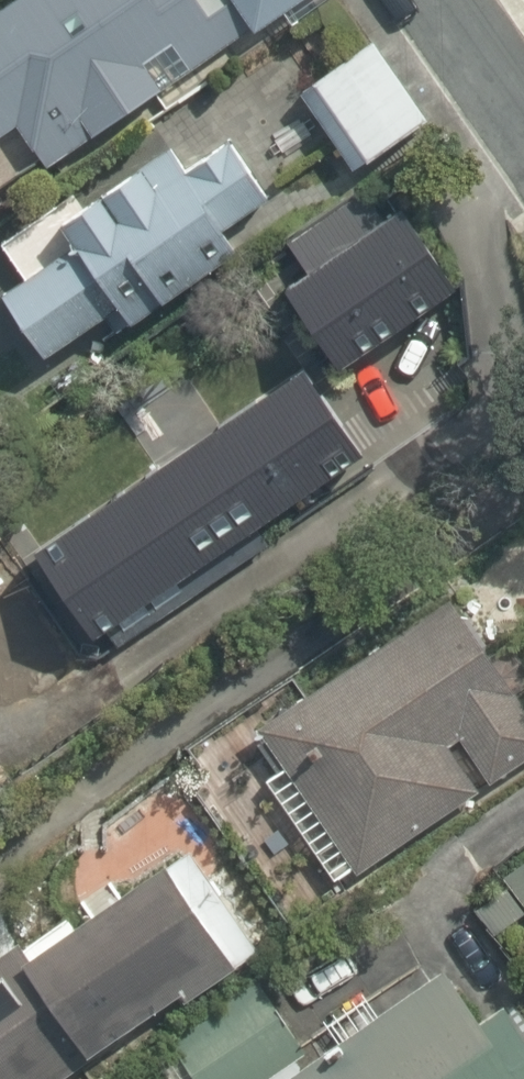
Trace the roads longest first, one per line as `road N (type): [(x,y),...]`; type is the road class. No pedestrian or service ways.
road 1 (residential): [(523,105),(451,0)]

